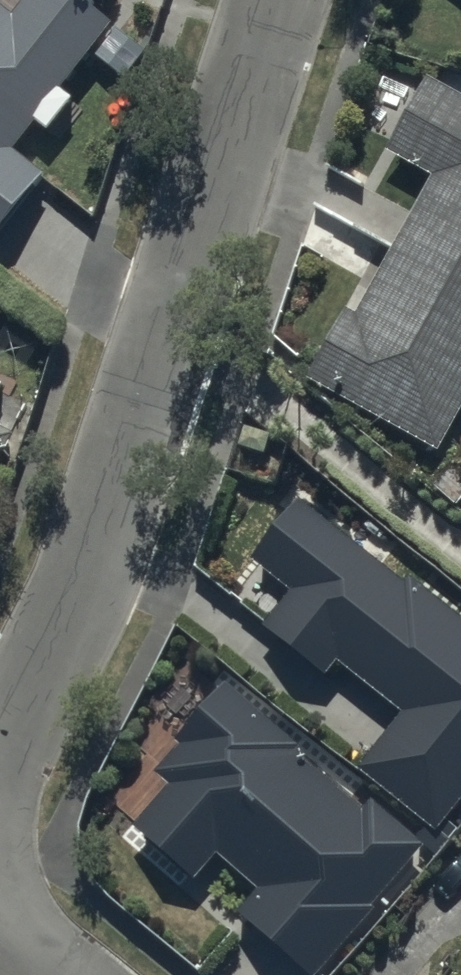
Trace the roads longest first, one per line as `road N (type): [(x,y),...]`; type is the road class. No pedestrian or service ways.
road 1 (residential): [(275,0),(142,432),(0,765)]

